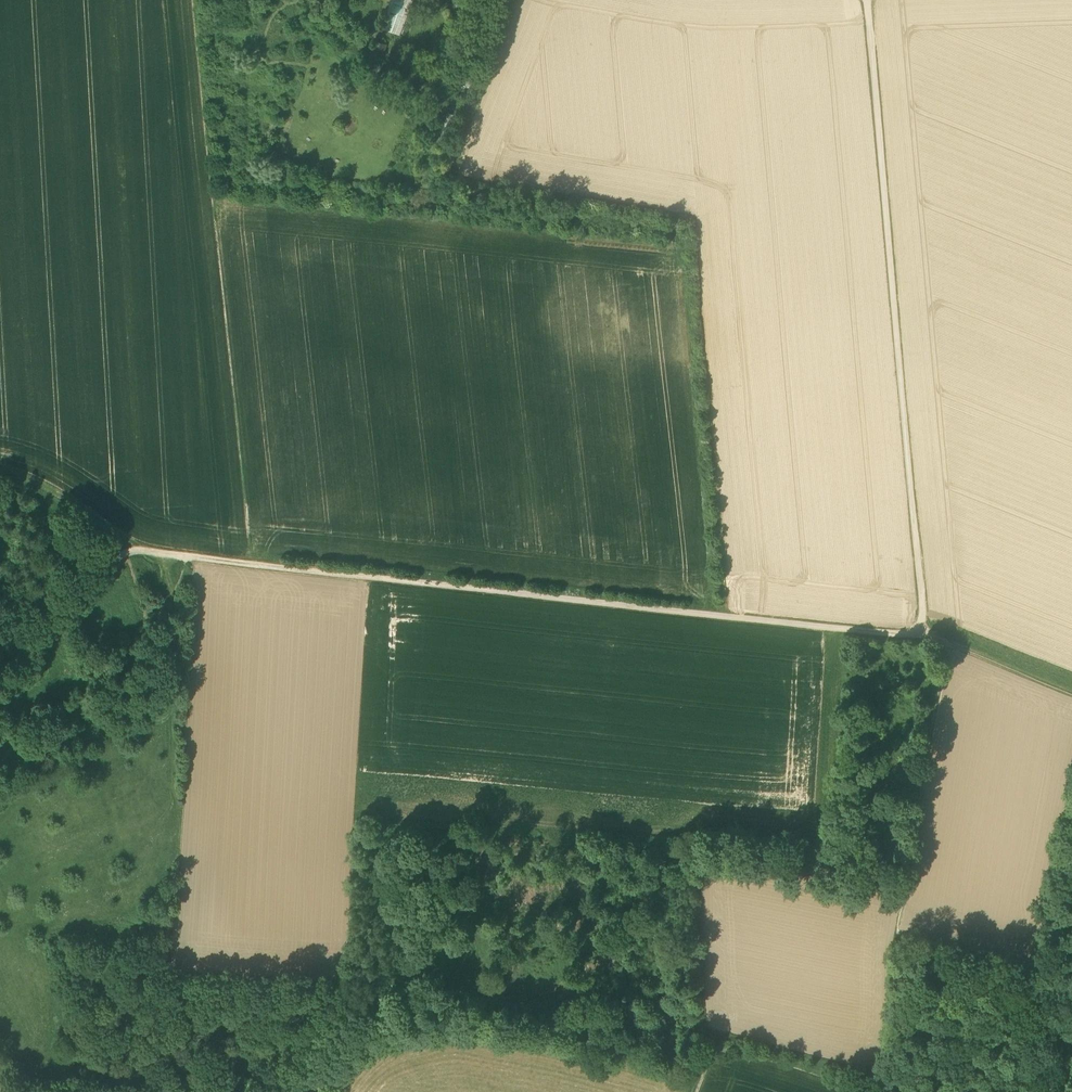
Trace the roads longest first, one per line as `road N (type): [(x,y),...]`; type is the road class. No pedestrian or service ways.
road 1 (track): [(0,679),(67,596),(125,550),(922,637)]
road 2 (track): [(868,0),(922,637)]
road 3 (track): [(922,637),(1071,696)]

